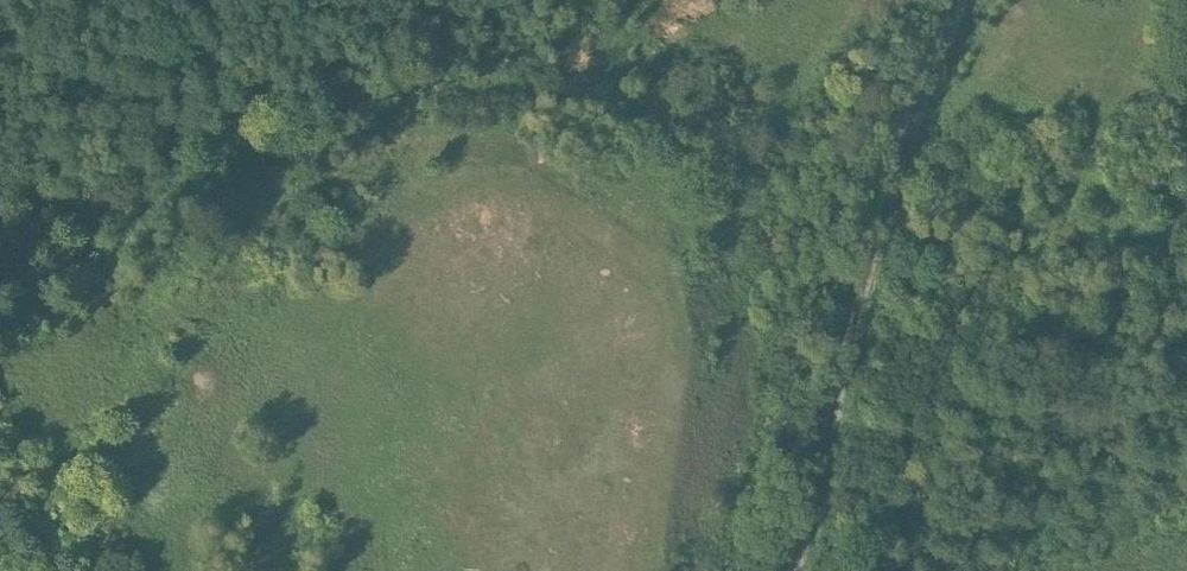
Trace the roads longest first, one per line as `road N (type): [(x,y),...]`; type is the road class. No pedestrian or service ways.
road 1 (track): [(976,0),(905,194),(802,570)]

